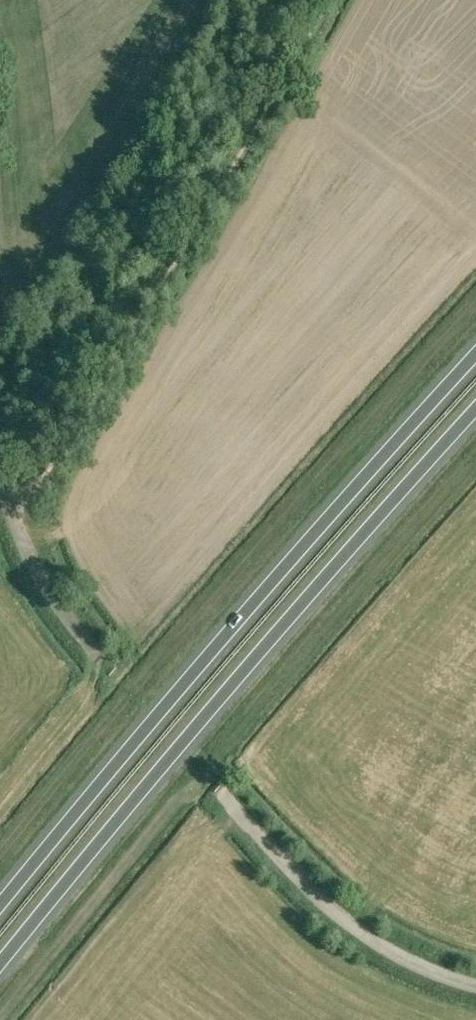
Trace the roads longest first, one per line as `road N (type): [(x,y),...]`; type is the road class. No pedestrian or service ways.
road 1 (trunk): [(0,966),(475,408)]
road 2 (trunk): [(475,356),(197,668),(0,908)]
road 3 (unclassified): [(475,987),(370,939),(219,792)]
road 4 (unclassified): [(104,661),(41,578),(0,459)]

